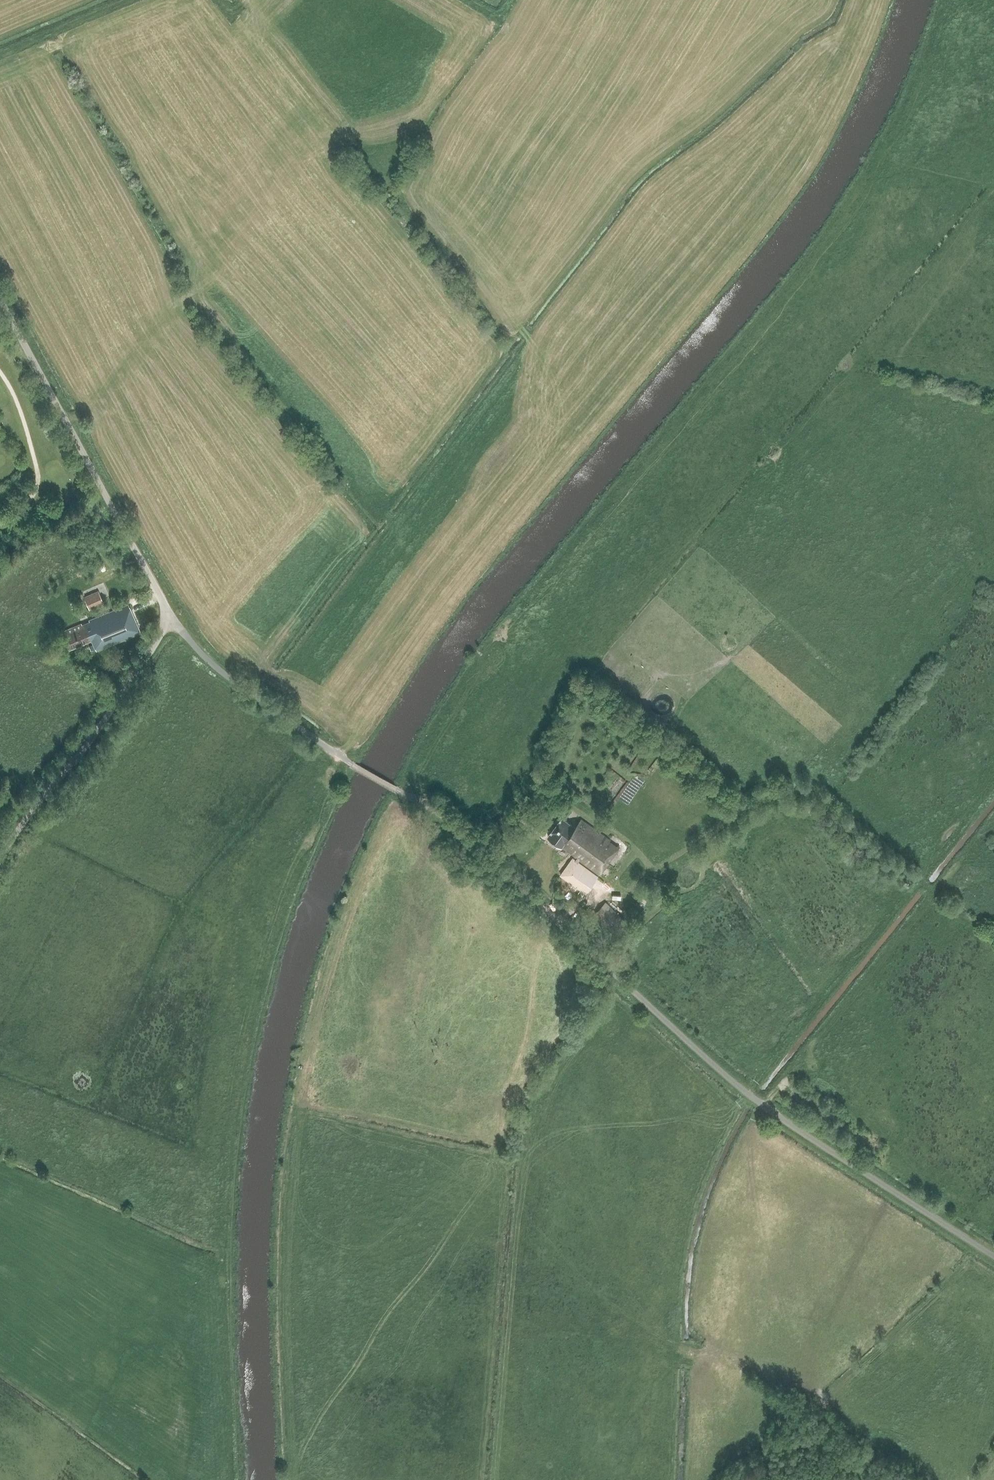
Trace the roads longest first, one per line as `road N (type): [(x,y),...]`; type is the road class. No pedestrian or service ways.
road 1 (unclassified): [(993,1257),(762,1106),(453,825),(398,791)]
road 2 (unclassified): [(168,614),(0,299)]
road 3 (unclassified): [(0,858),(107,716),(168,614)]
road 4 (unclassified): [(352,765),(216,669),(168,614)]

